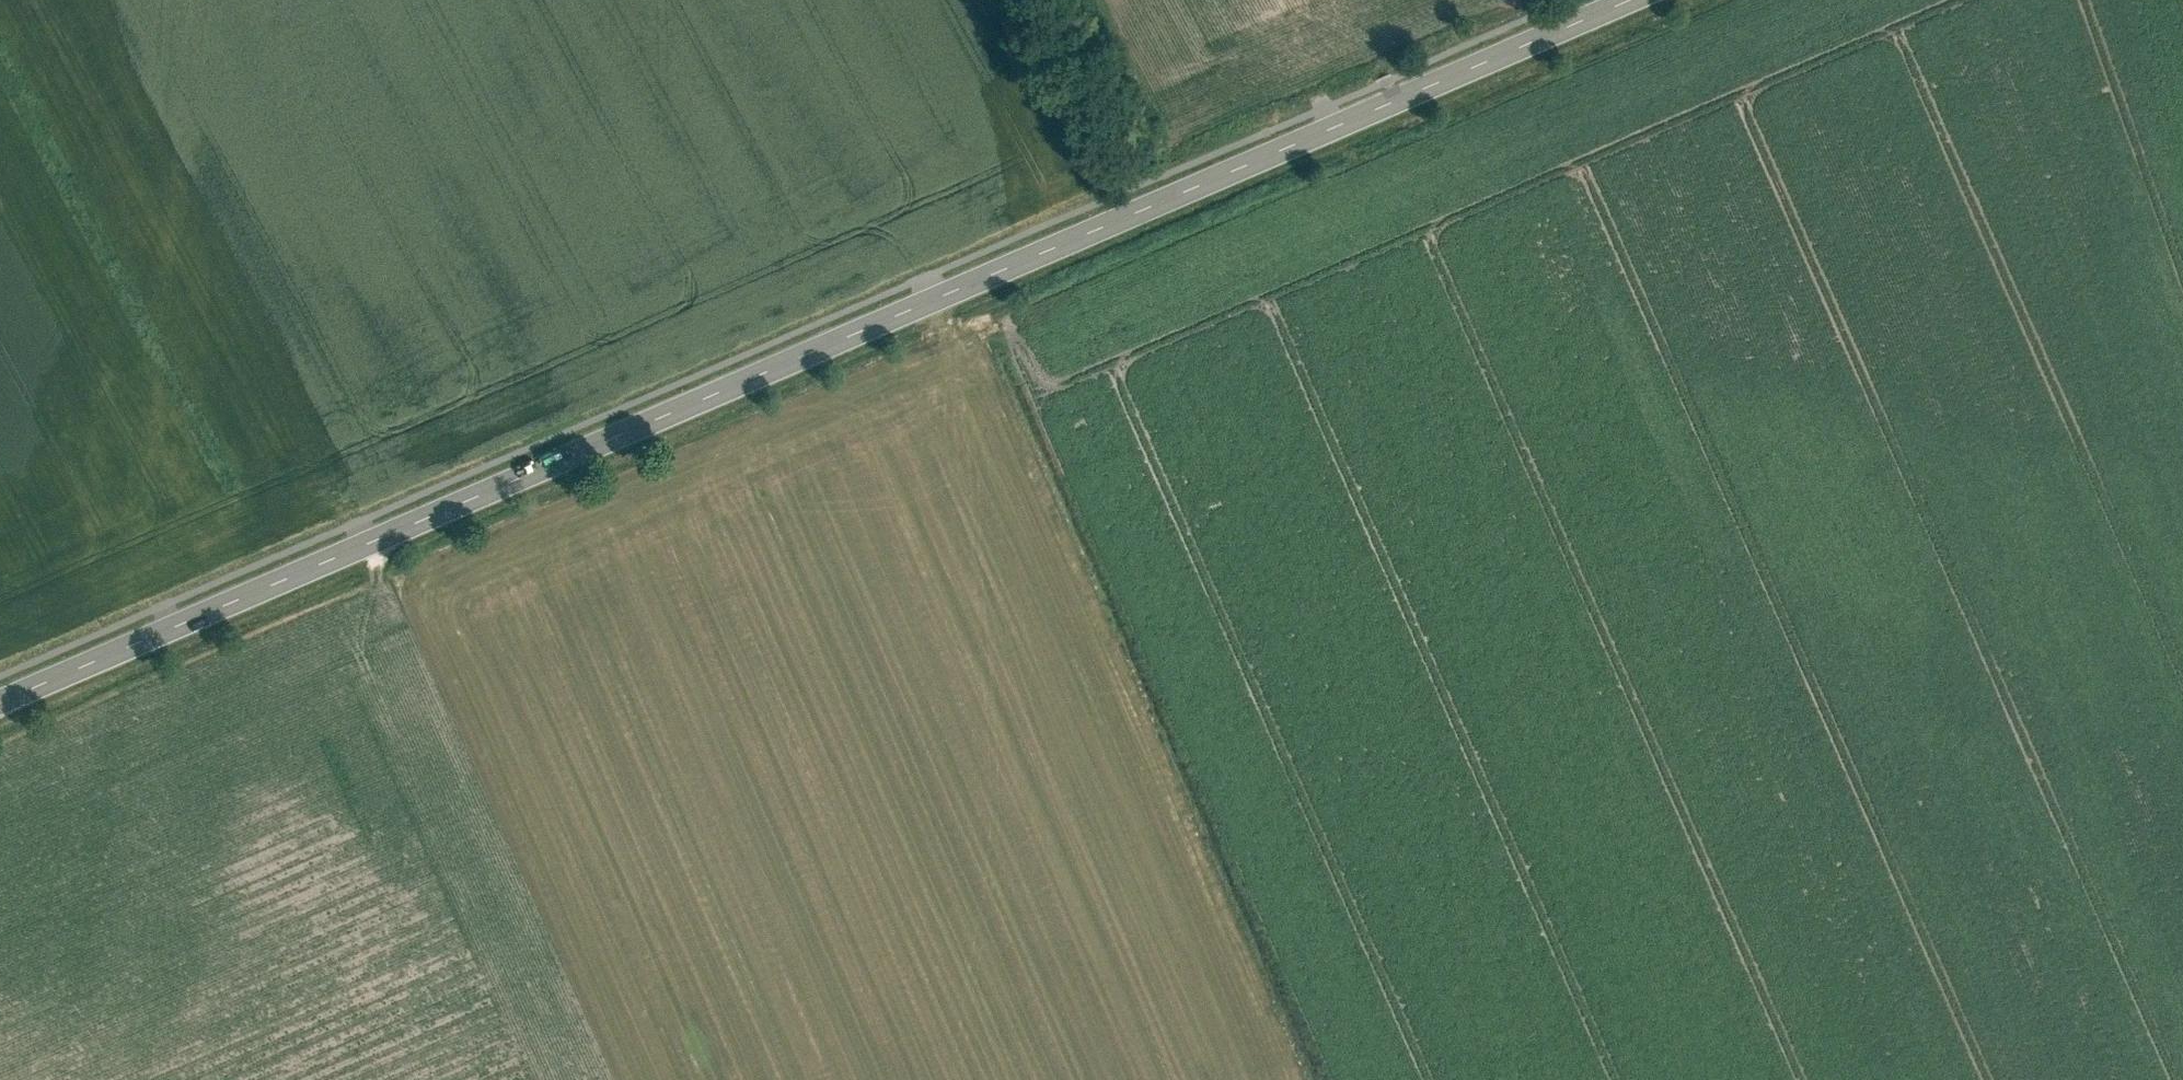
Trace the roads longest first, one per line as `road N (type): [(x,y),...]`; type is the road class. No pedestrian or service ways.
road 1 (tertiary): [(1621,0),(0,701)]

